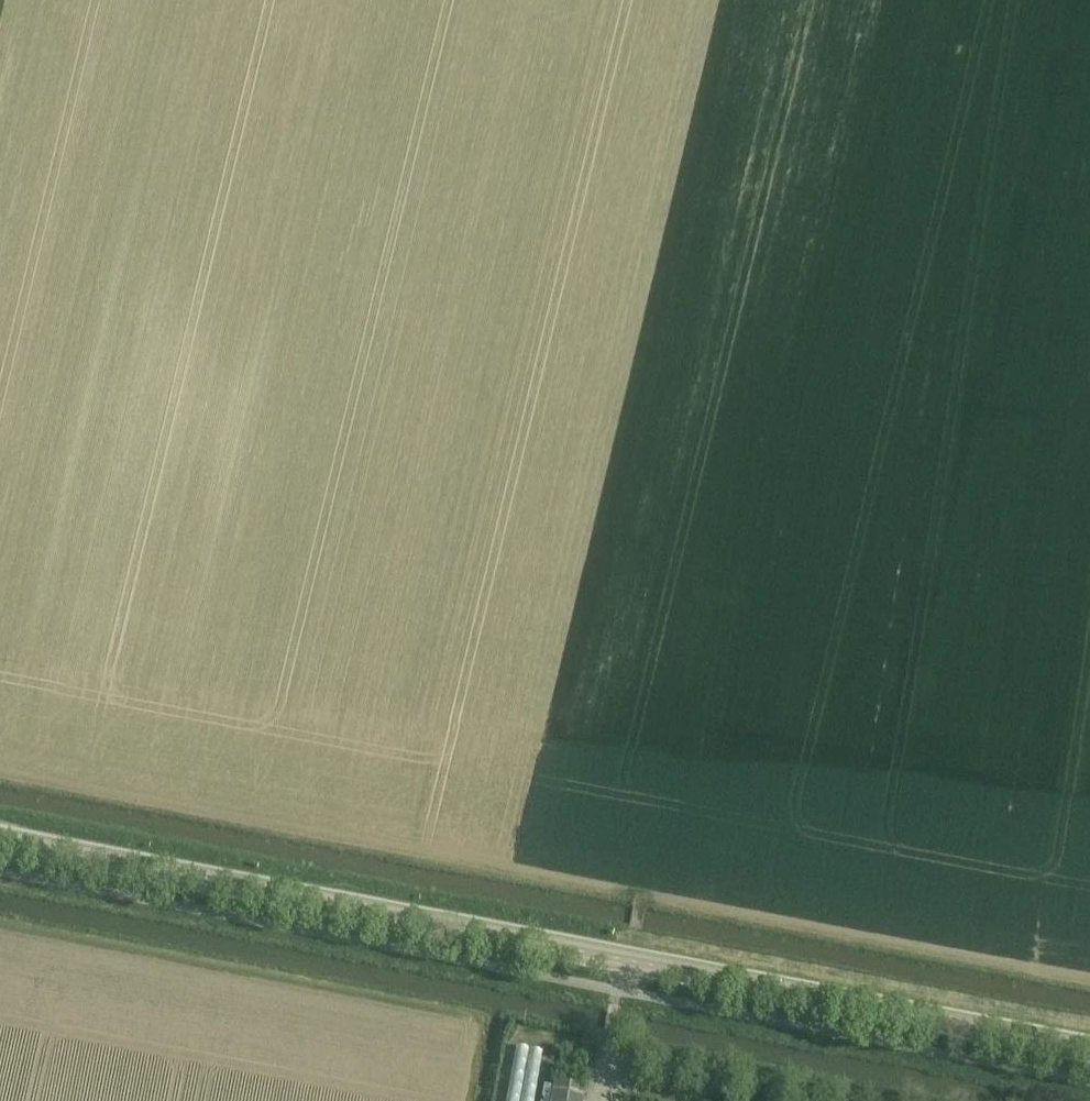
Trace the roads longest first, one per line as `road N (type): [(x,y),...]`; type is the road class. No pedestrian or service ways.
road 1 (secondary): [(1089,1048),(0,839)]

